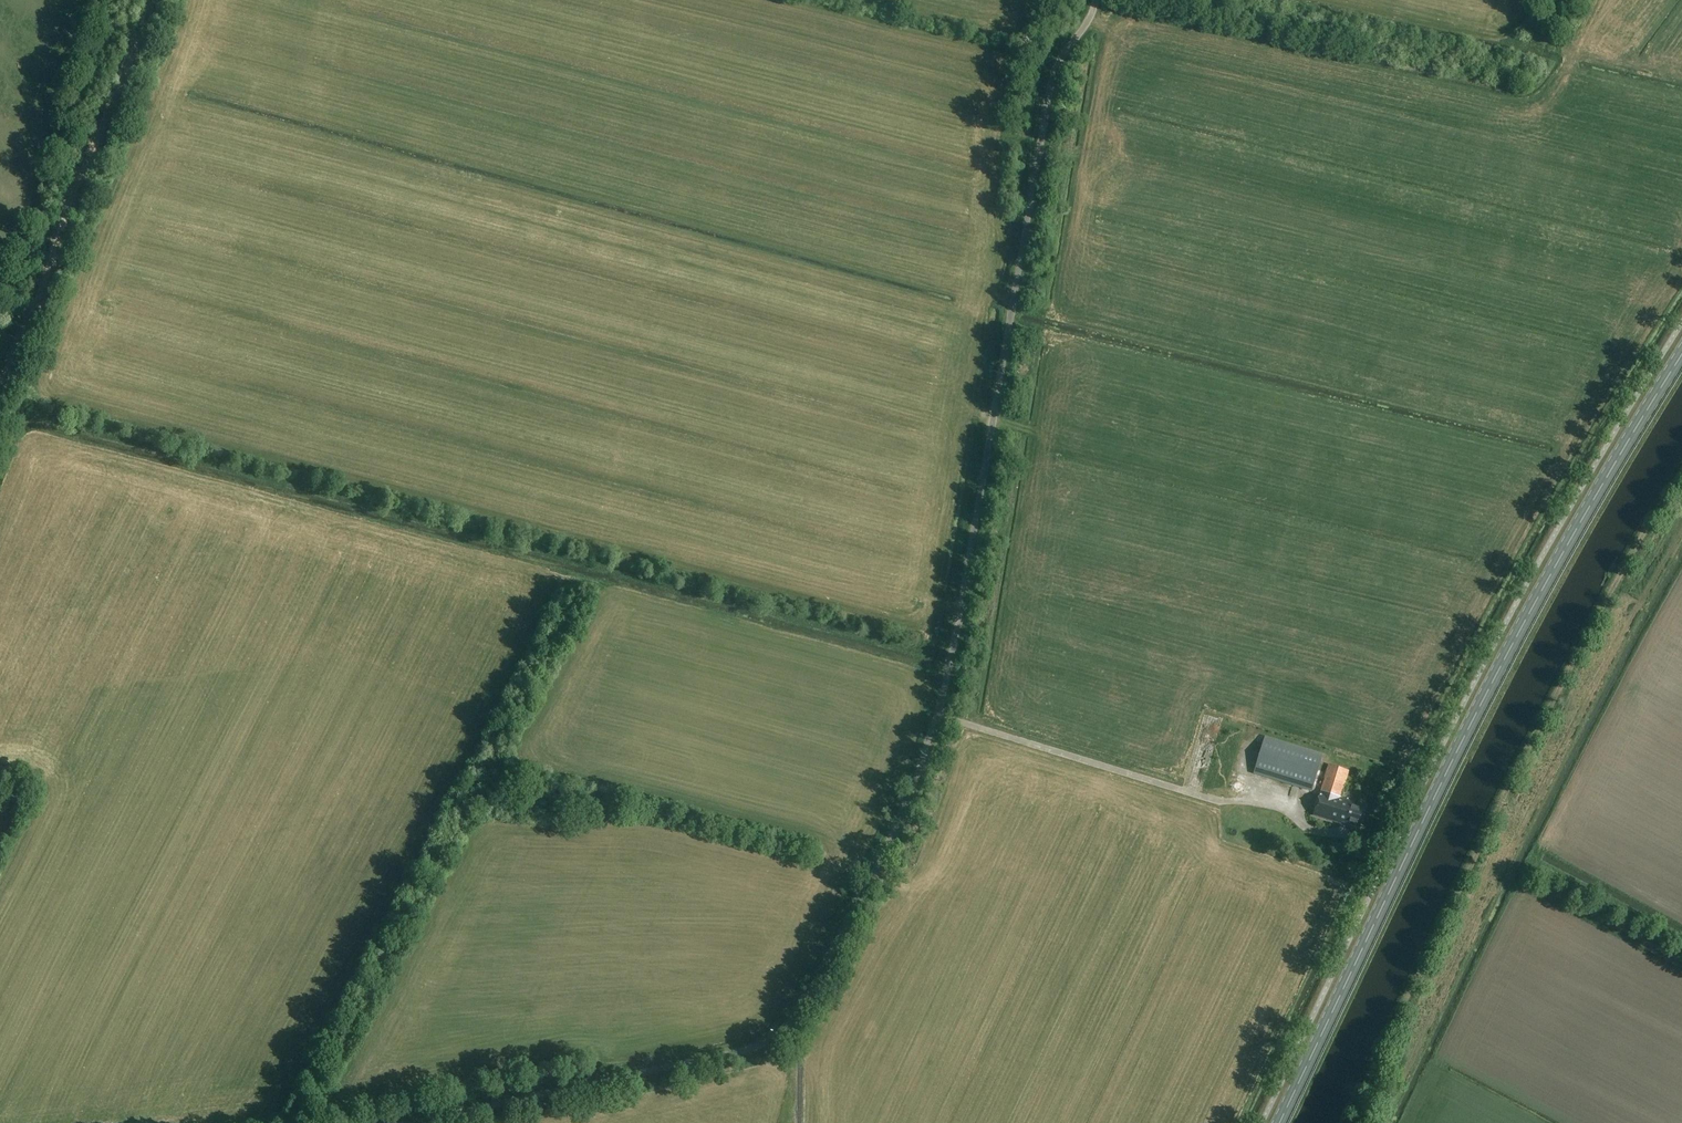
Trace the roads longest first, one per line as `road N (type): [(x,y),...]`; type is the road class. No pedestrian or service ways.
road 1 (unclassified): [(410,1122),(748,1049),(801,1011),(925,756),(959,617),(1051,86),(1095,0)]
road 2 (primary): [(1277,1122),(1462,733),(1681,355)]
road 3 (track): [(1681,472),(1582,643),(1347,1122)]
road 4 (track): [(0,377),(151,0)]

